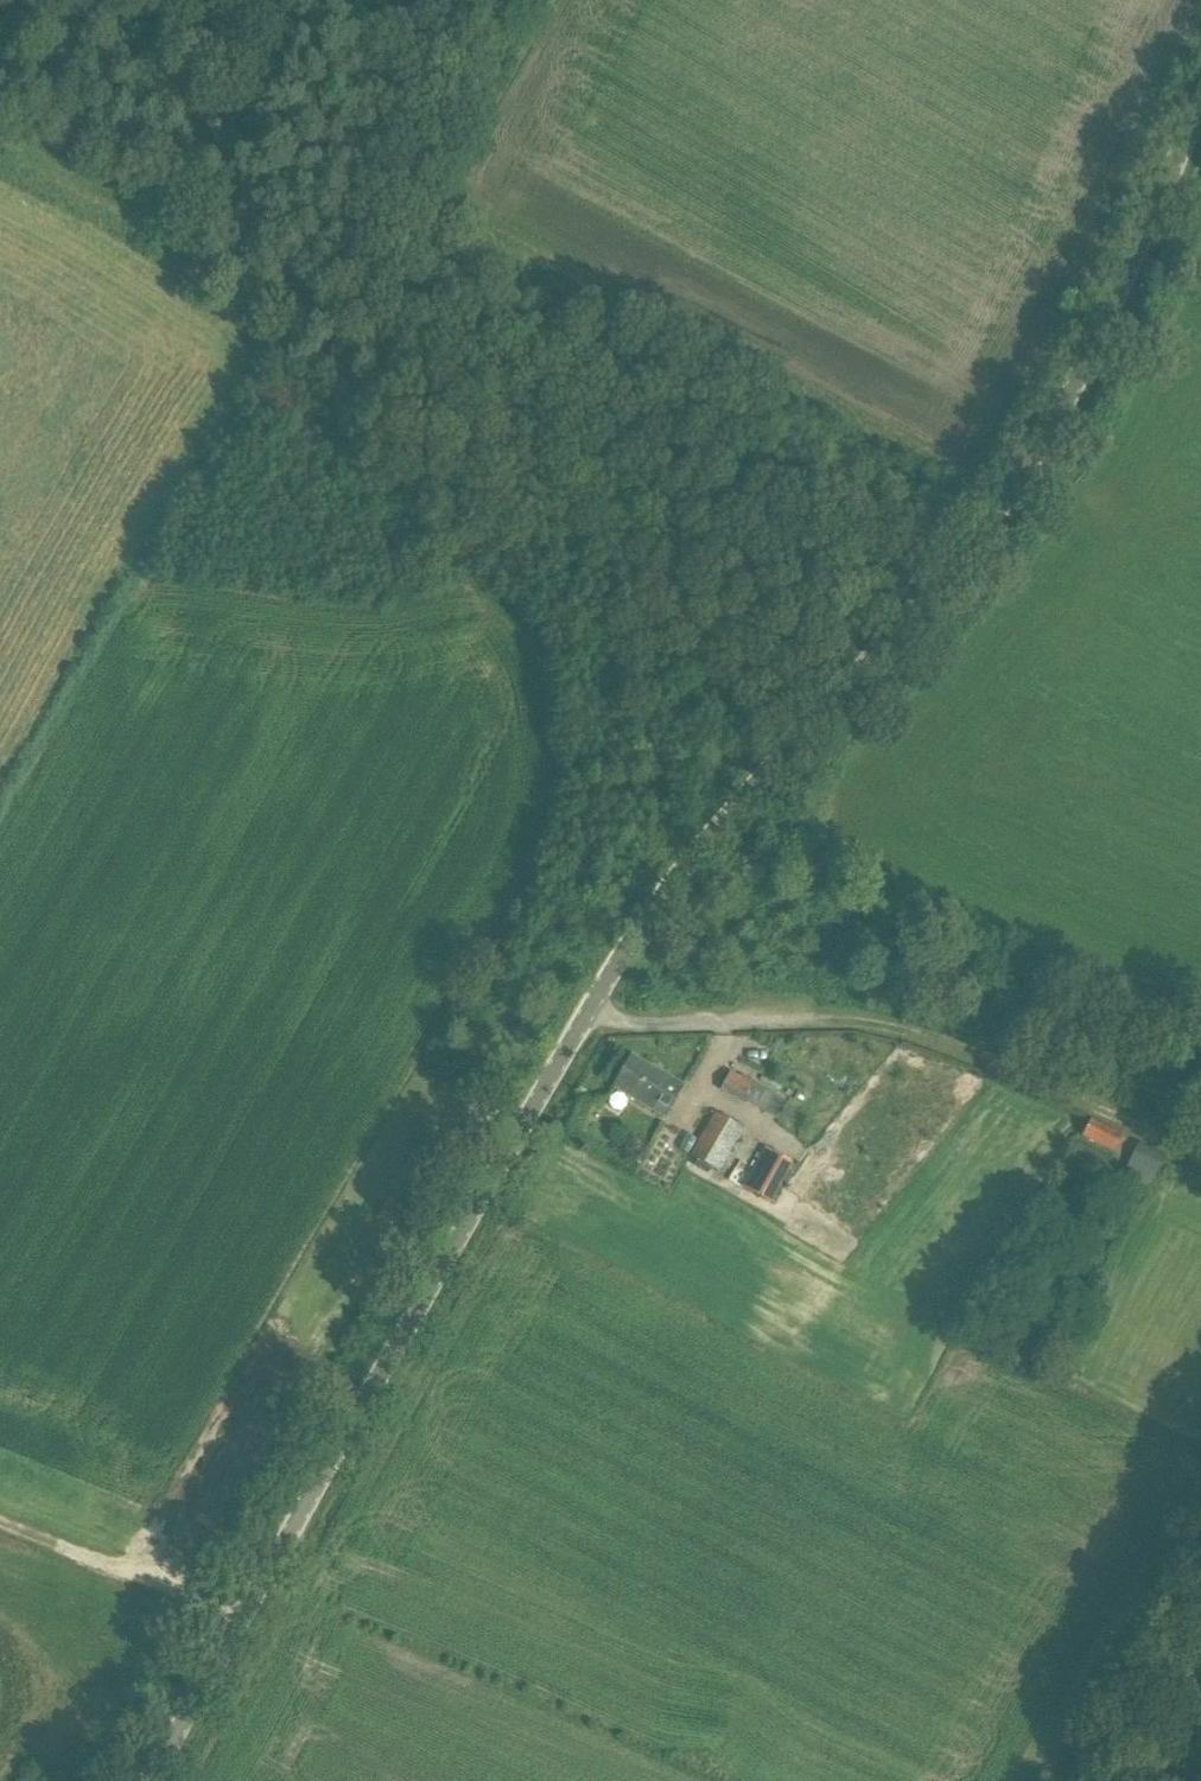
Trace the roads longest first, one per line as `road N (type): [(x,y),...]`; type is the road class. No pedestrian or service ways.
road 1 (tertiary): [(168,1780),(565,1058),(674,878),(950,576),(1011,490),(1100,333),(1200,109)]
road 2 (track): [(1200,1154),(1126,1115),(863,1025),(648,1037)]
road 3 (track): [(0,1522),(256,1624)]

